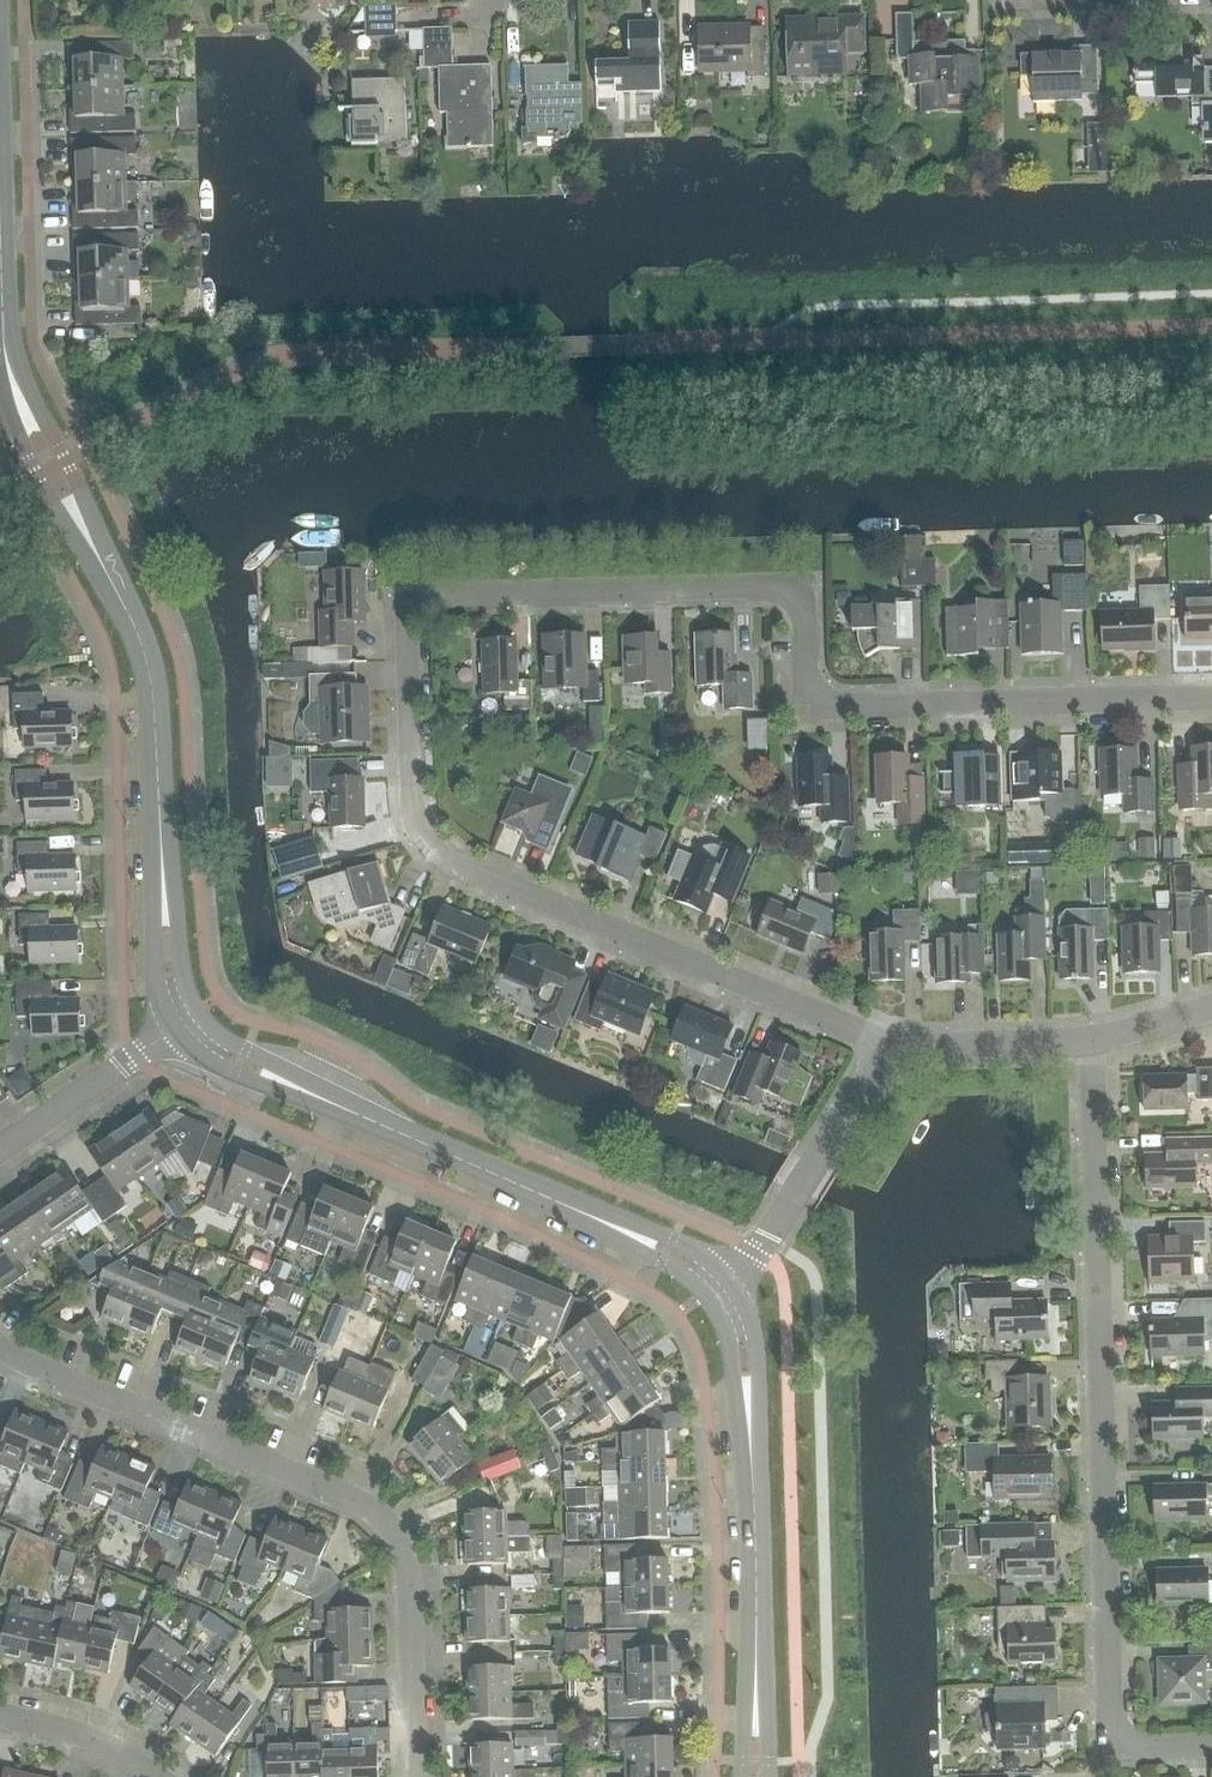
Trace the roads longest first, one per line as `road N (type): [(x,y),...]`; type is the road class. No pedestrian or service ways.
road 1 (residential): [(893,1058),(860,1032),(464,870),(431,847),(412,793),(406,596),(805,585),(806,707),(1211,696)]
road 2 (residential): [(1211,1745),(1111,1747),(1091,1038)]
road 3 (residential): [(414,1776),(410,1587),(398,1539),(382,1516),(0,1346)]
road 4 (tertiary): [(134,624),(130,596),(25,381),(2,268)]
road 5 (tertiary): [(0,383),(37,475),(112,604),(134,624)]
road 6 (tertiary): [(755,1535),(762,1491),(755,1342),(746,1304),(728,1276)]
road 7 (tertiary): [(173,1030),(221,1068),(405,1135)]
road 8 (tertiary): [(705,1295),(729,1345),(755,1535)]
road 9 (tertiary): [(405,1135),(219,1034),(199,1012)]
road 10 (tertiary): [(728,1276),(693,1248),(559,1190),(512,1181)]
road 11 (tertiary): [(158,803),(151,837),(155,975),(173,1030)]
road 12 (tertiary): [(512,1181),(677,1270),(705,1295)]
road 13 (tertiary): [(199,1012),(183,978),(170,835),(158,803)]
road 14 (residential): [(0,1149),(173,1030)]
road 15 (residential): [(1091,1038),(941,1045),(893,1058)]
road 16 (tertiary): [(756,1582),(747,1616),(742,1776)]
road 17 (tertiary): [(769,1776),(756,1582)]
road 18 (tertiary): [(158,803),(152,692),(134,624)]
road 19 (residential): [(157,1776),(99,1740),(0,1715)]
road 20 (residential): [(728,1276),(757,1253),(814,1163)]
road 21 (residential): [(893,1058),(862,1088),(814,1163)]
road 22 (residential): [(1211,1007),(1091,1038)]

